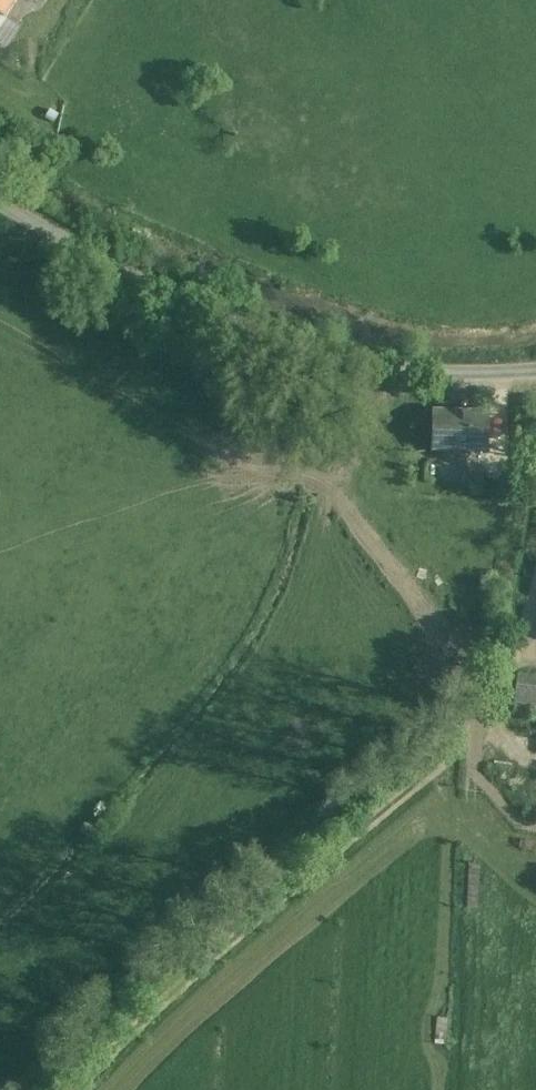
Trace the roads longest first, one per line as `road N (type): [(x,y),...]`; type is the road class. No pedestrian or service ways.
road 1 (track): [(64,1089),(169,984),(386,792),(473,736),(487,691),(535,649)]
road 2 (unclassified): [(535,373),(425,377),(305,353),(199,314),(0,205)]

